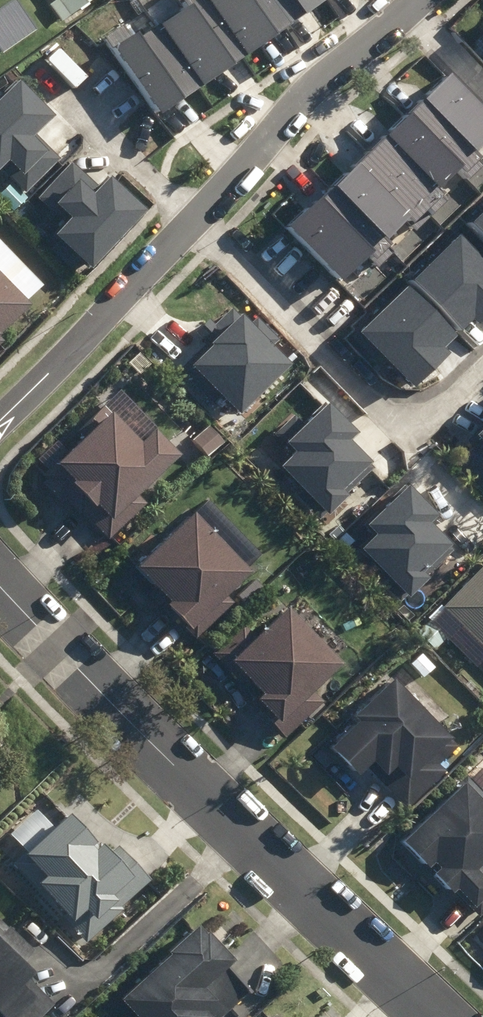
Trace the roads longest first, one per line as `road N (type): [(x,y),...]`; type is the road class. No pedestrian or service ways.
road 1 (residential): [(436,1016),(0,588)]
road 2 (residential): [(482,347),(388,432),(184,212)]
road 3 (residential): [(184,212),(396,13)]
road 4 (residential): [(0,411),(184,212)]
road 5 (residential): [(396,13),(482,106)]

